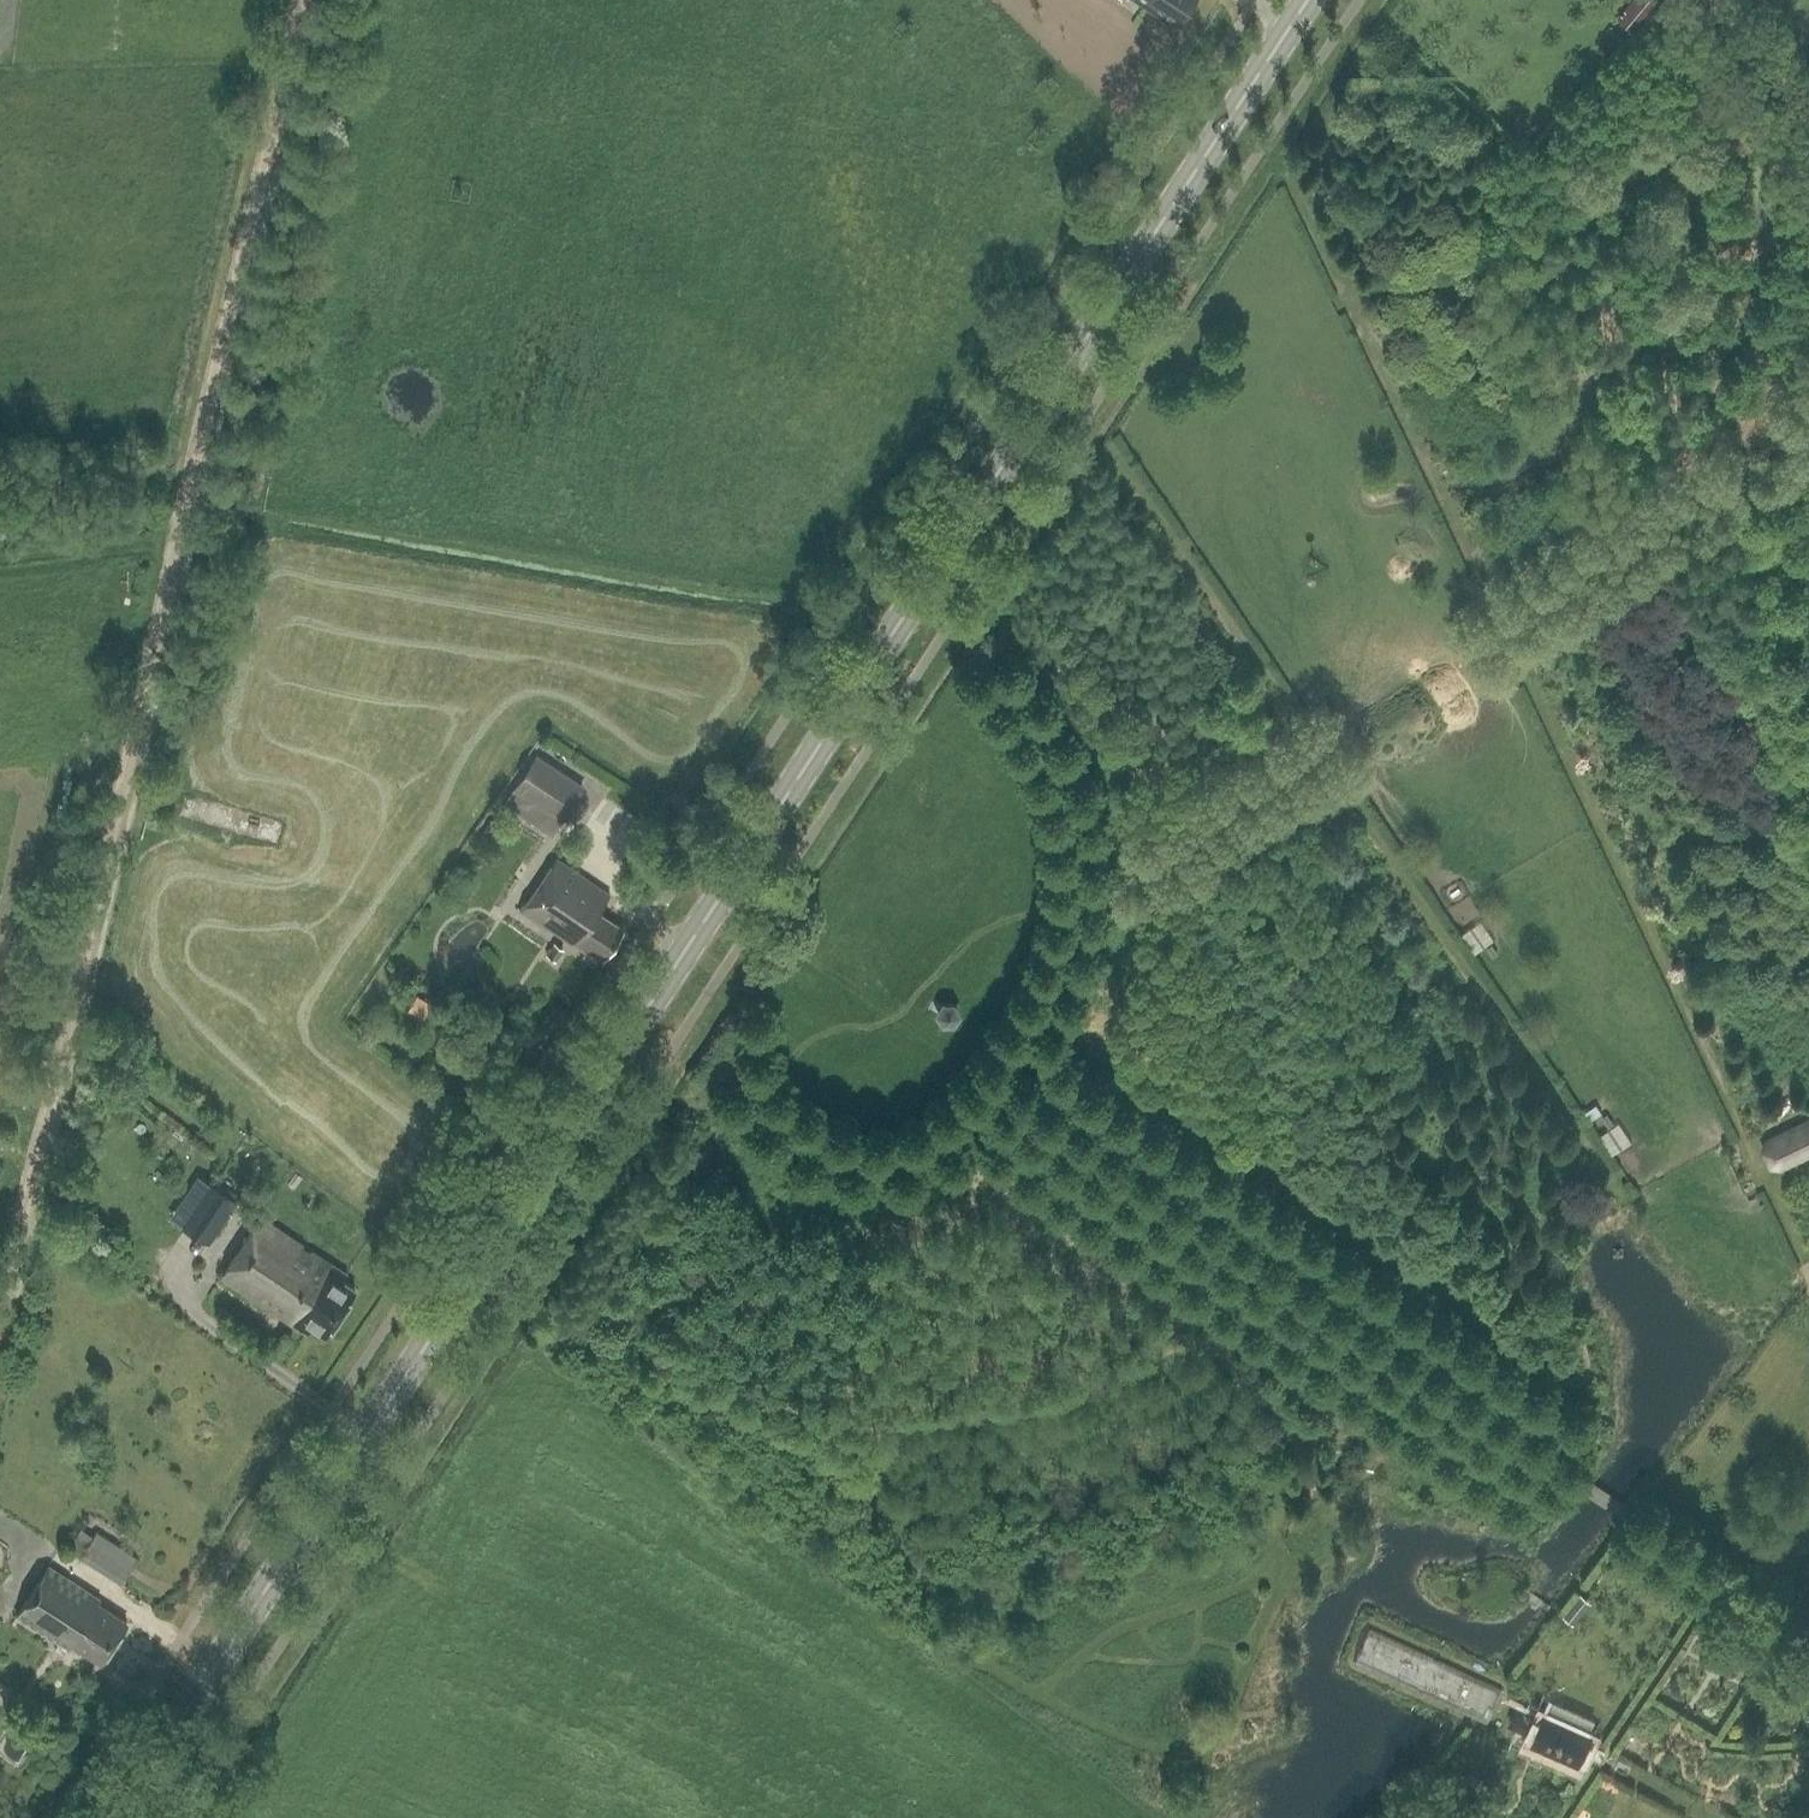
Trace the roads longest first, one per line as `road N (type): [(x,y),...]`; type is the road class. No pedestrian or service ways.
road 1 (secondary): [(118,1817),(1312,0)]
road 2 (track): [(297,0),(87,957),(0,1306)]

